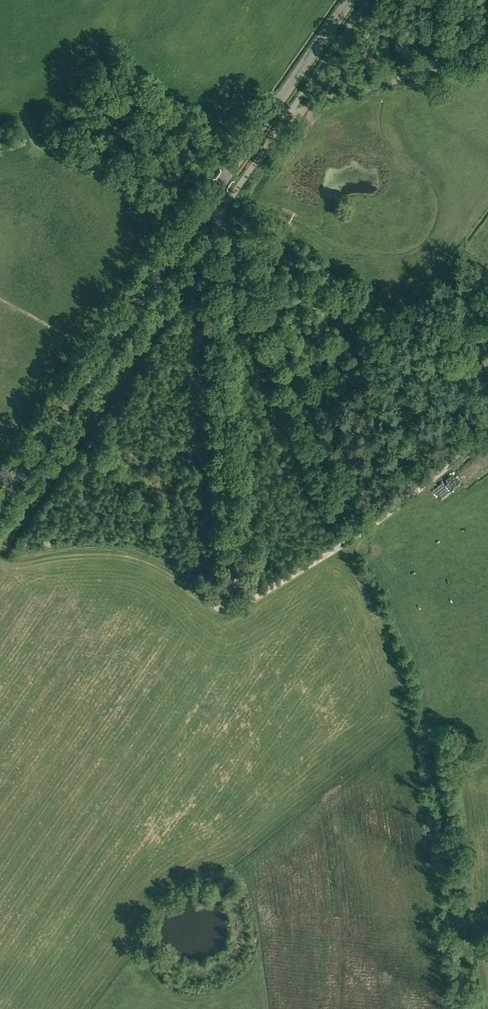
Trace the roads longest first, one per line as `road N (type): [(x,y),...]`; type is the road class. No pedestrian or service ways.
road 1 (track): [(260,291),(424,649),(476,1008)]
road 2 (tertiary): [(0,495),(352,0)]
road 3 (track): [(210,601),(228,613),(367,530),(487,436)]
road 4 (track): [(276,109),(297,116),(313,101),(487,54)]

